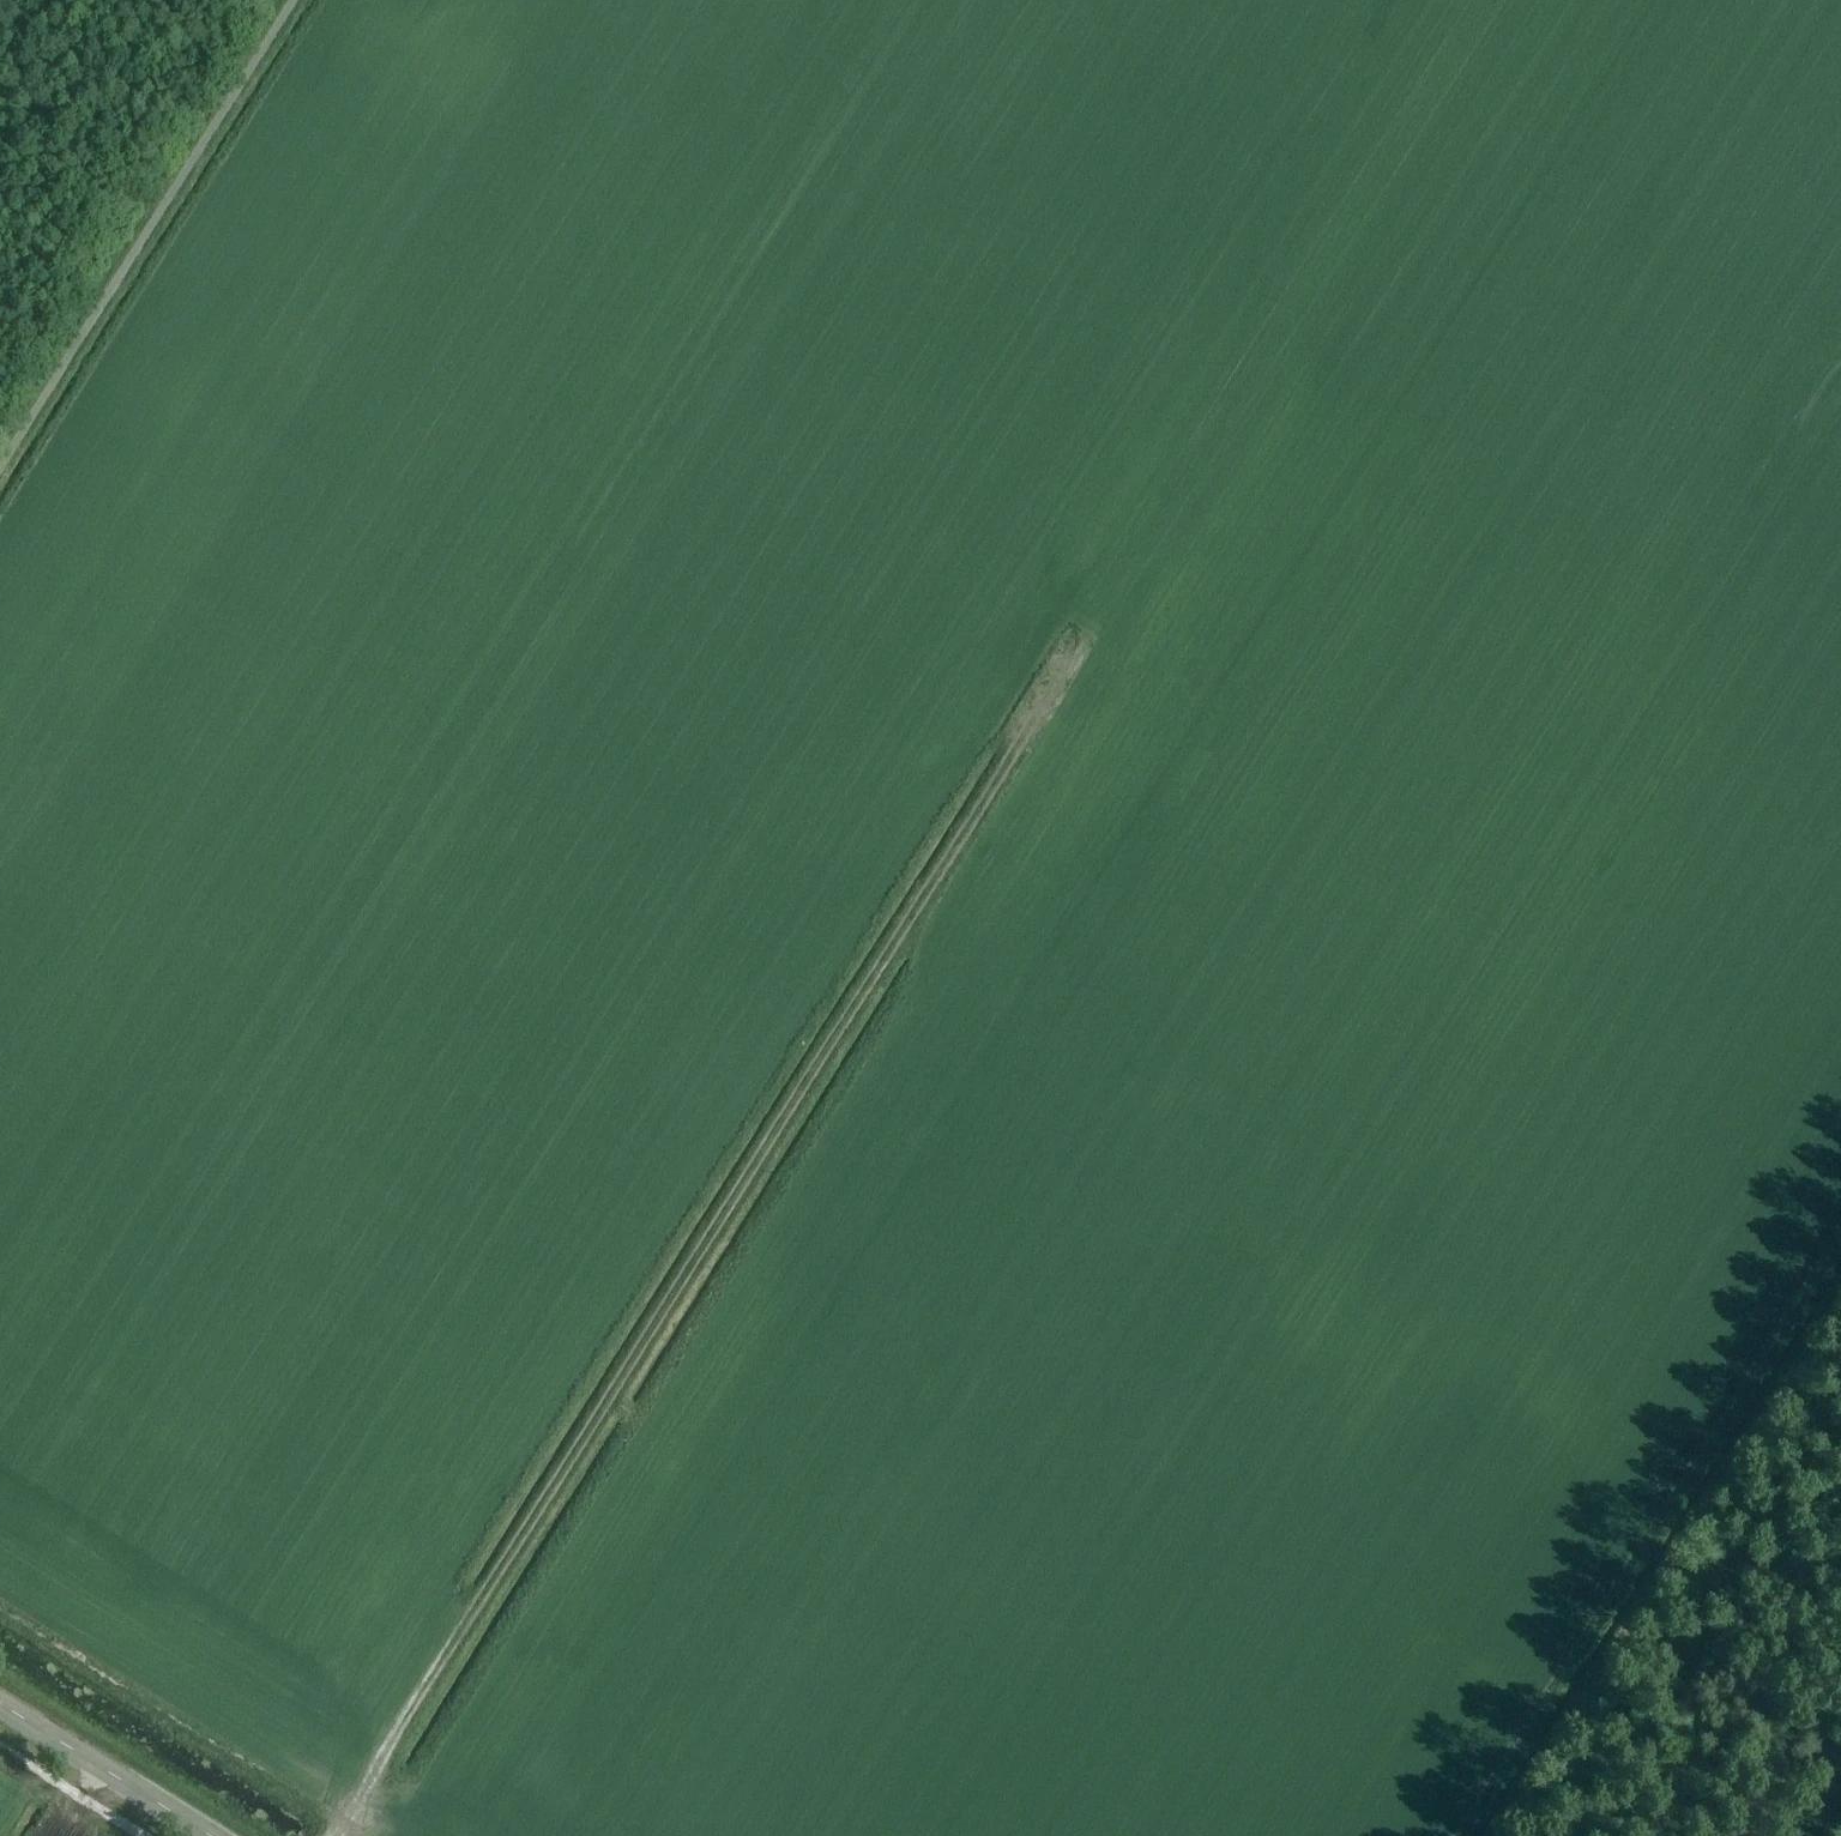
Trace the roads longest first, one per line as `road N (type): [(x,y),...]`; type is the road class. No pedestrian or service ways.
road 1 (track): [(0,442),(282,0)]
road 2 (tertiary): [(0,1704),(210,1835)]

